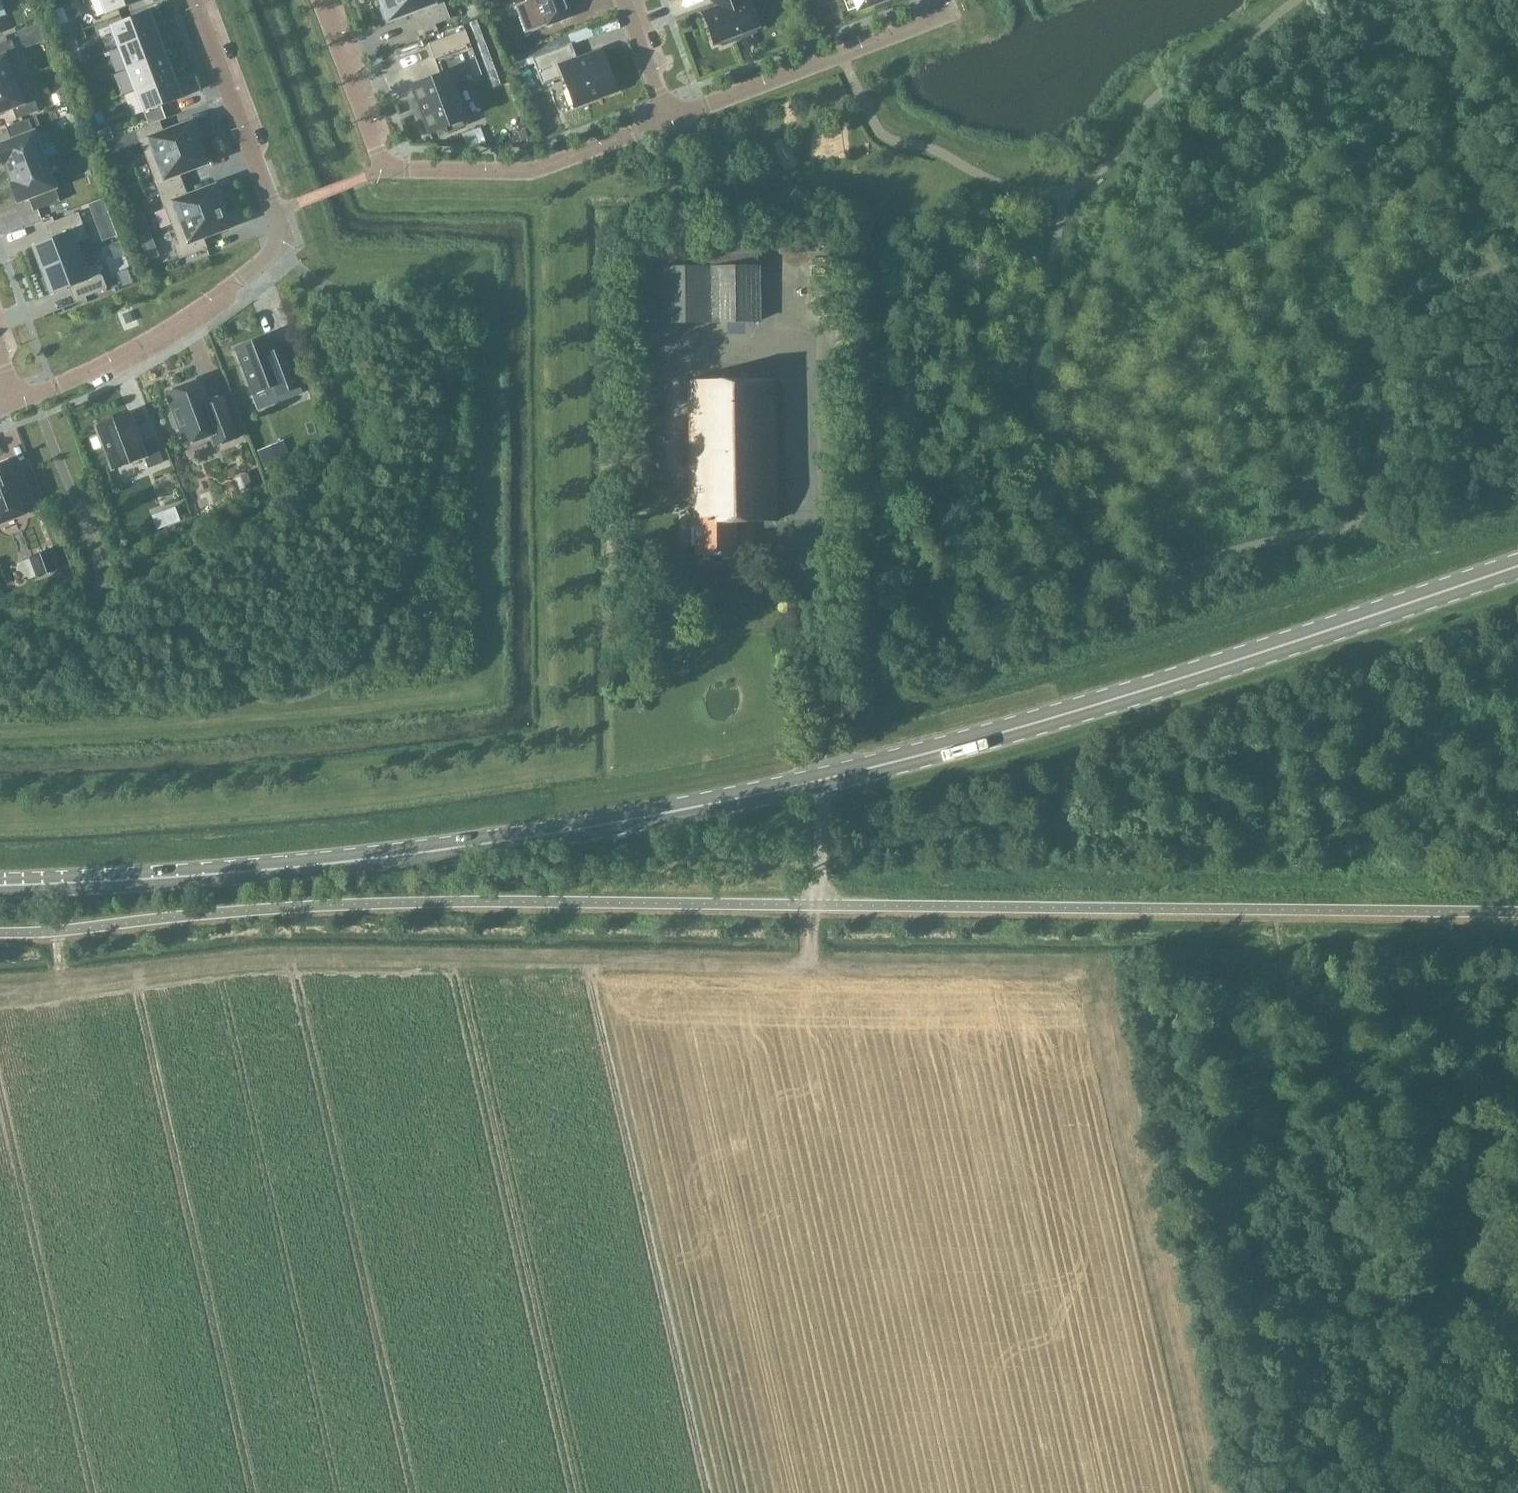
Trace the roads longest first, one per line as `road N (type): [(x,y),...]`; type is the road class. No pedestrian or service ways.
road 1 (primary): [(0,885),(411,852),(797,785),(1095,706),(1517,565)]
road 2 (residential): [(16,401),(156,336),(286,242),(193,0)]
road 3 (residential): [(668,118),(530,170),(383,169),(319,0)]
road 4 (residential): [(922,1208),(1102,1190),(1054,964)]
road 5 (residential): [(307,1315),(623,1247)]
road 6 (residential): [(943,0),(948,14),(668,118)]
road 7 (track): [(1358,910),(1371,759),(1517,703)]
road 8 (residential): [(623,1247),(922,1208)]
road 9 (residential): [(922,1208),(1005,1492)]
road 10 (residential): [(41,1408),(307,1315)]
road 11 (residential): [(714,1492),(623,1247)]
road 12 (residential): [(307,1315),(371,1492)]
road 13 (residential): [(622,0),(668,118)]

